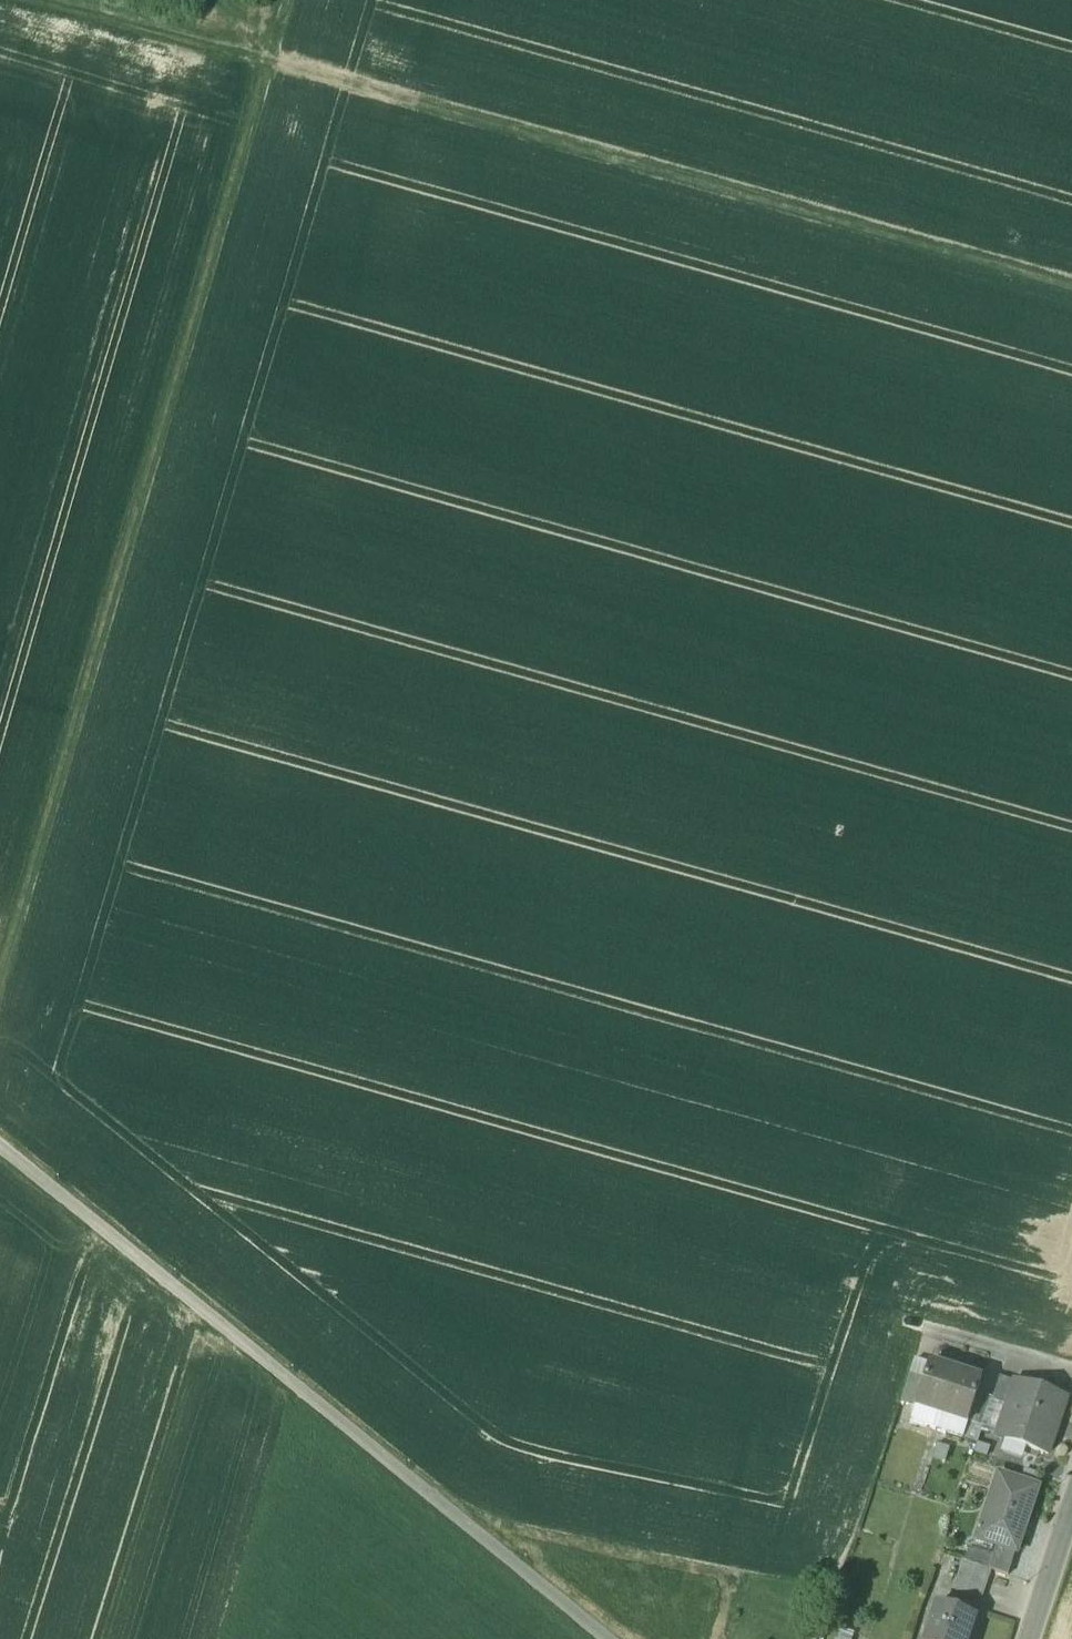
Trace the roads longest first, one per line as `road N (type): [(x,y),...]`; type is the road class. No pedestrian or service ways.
road 1 (track): [(0,966),(266,67),(1071,297)]
road 2 (unclassified): [(0,1153),(598,1638)]
road 3 (track): [(266,67),(33,0)]
road 4 (tertiary): [(1071,1497),(1030,1638)]

